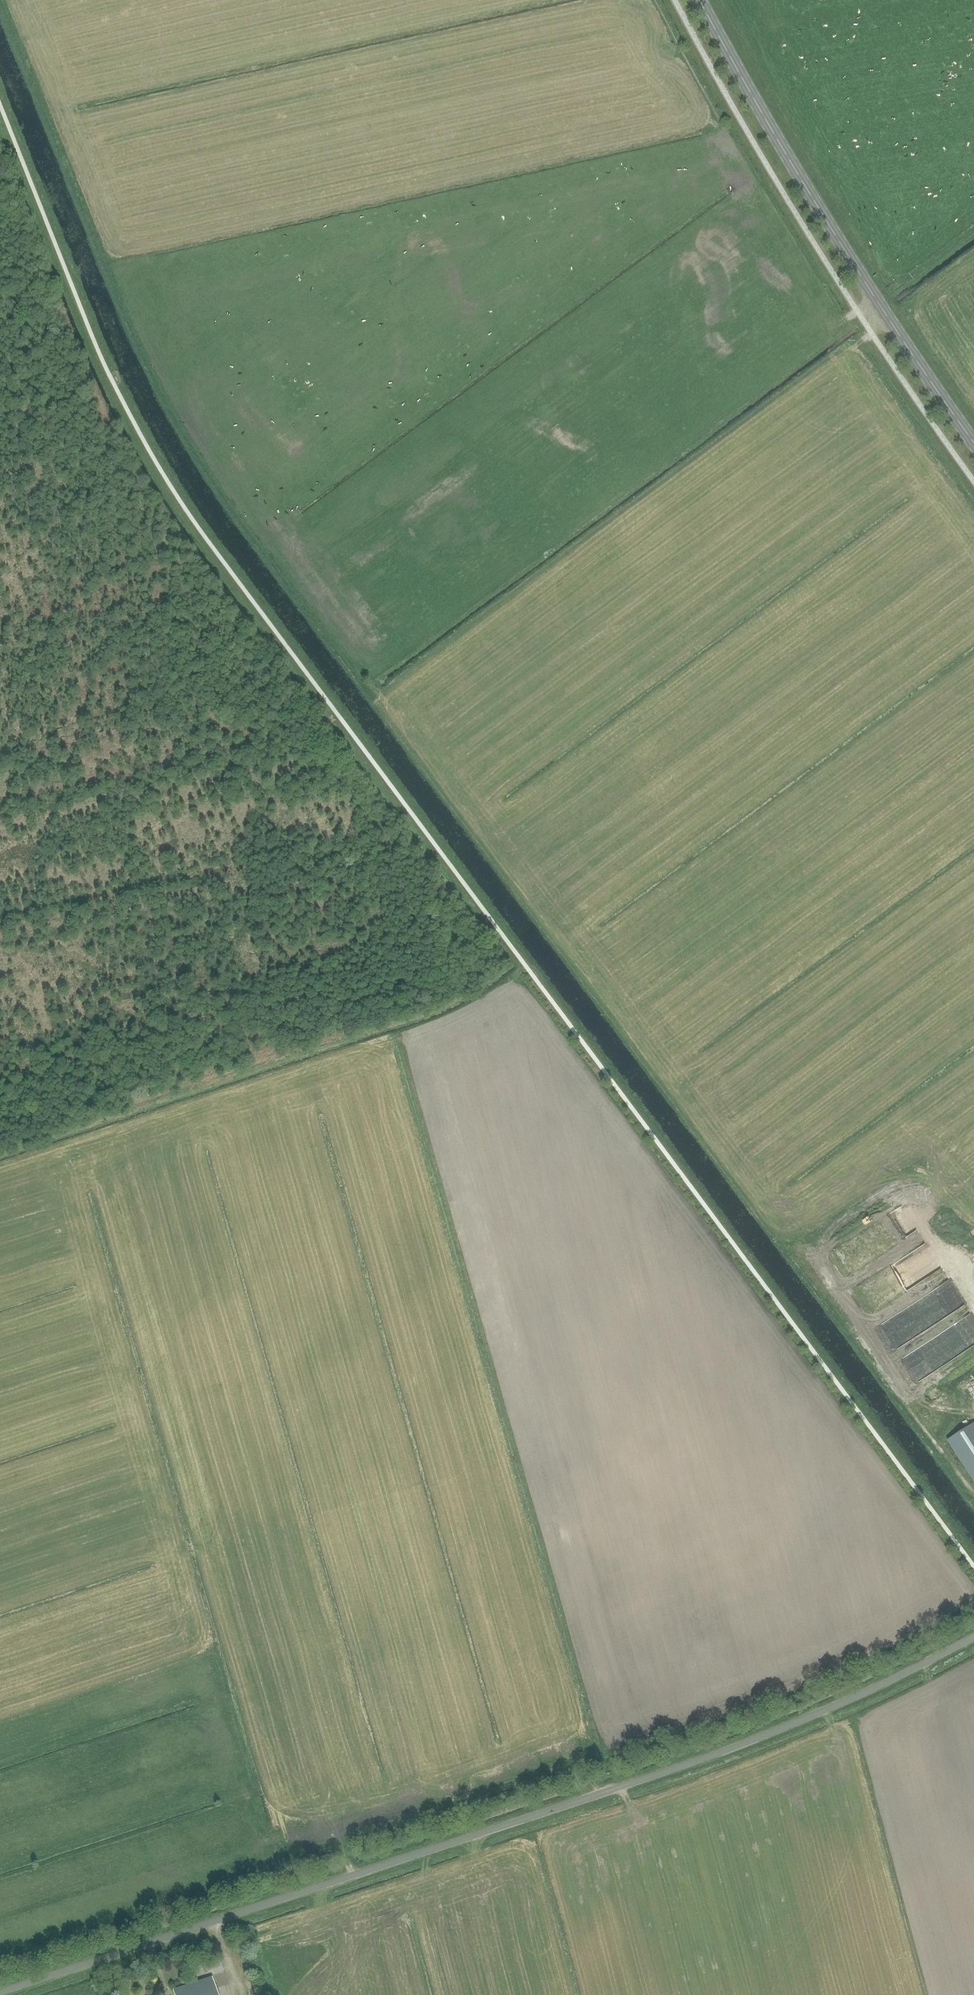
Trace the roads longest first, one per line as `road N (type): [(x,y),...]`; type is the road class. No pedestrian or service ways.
road 1 (unclassified): [(0,1991),(739,1744),(973,1635)]
road 2 (primary): [(973,441),(785,153),(701,0)]

